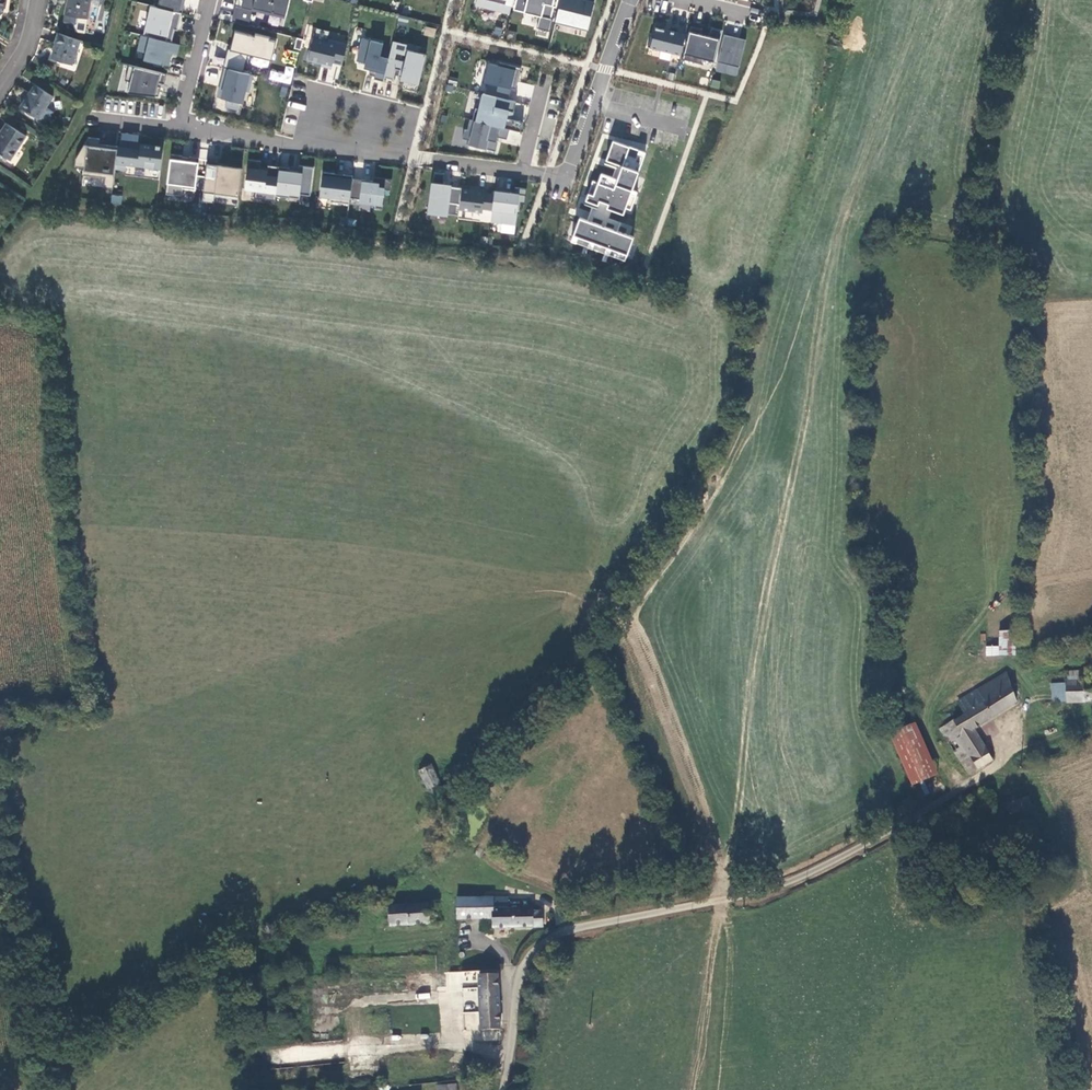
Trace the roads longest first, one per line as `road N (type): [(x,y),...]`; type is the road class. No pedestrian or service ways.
road 1 (unclassified): [(503,1089),(519,985),(538,946),(578,928),(806,875),(1023,746)]
road 2 (residential): [(177,127),(404,158)]
road 3 (residential): [(629,0),(564,180)]
road 4 (residential): [(209,0),(177,127)]

